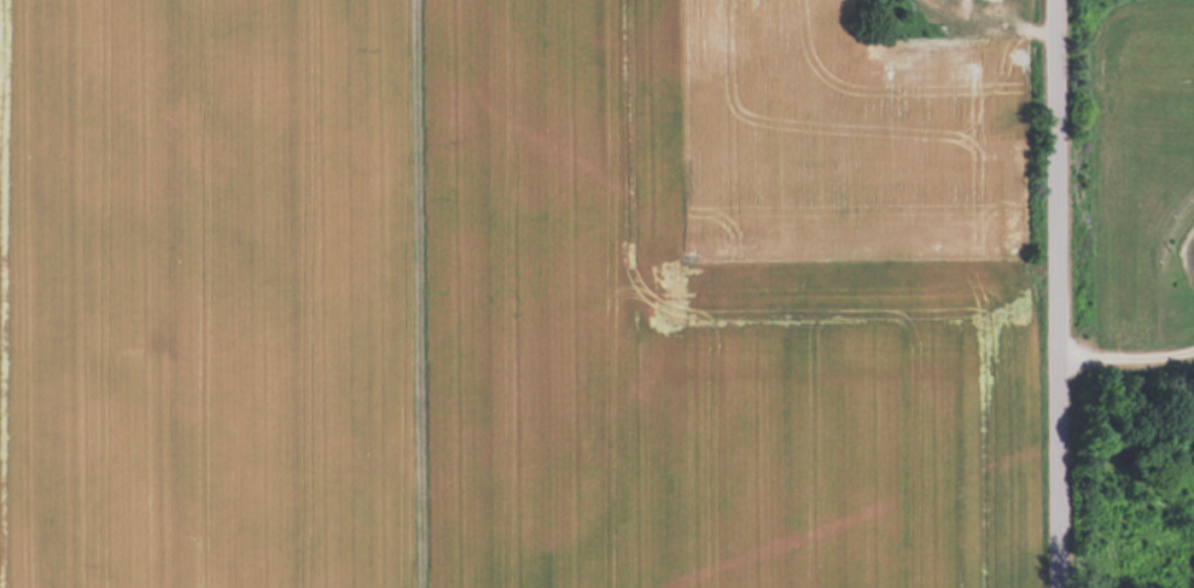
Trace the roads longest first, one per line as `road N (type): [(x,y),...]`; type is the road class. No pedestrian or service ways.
road 1 (residential): [(1063,587),(1059,0)]

